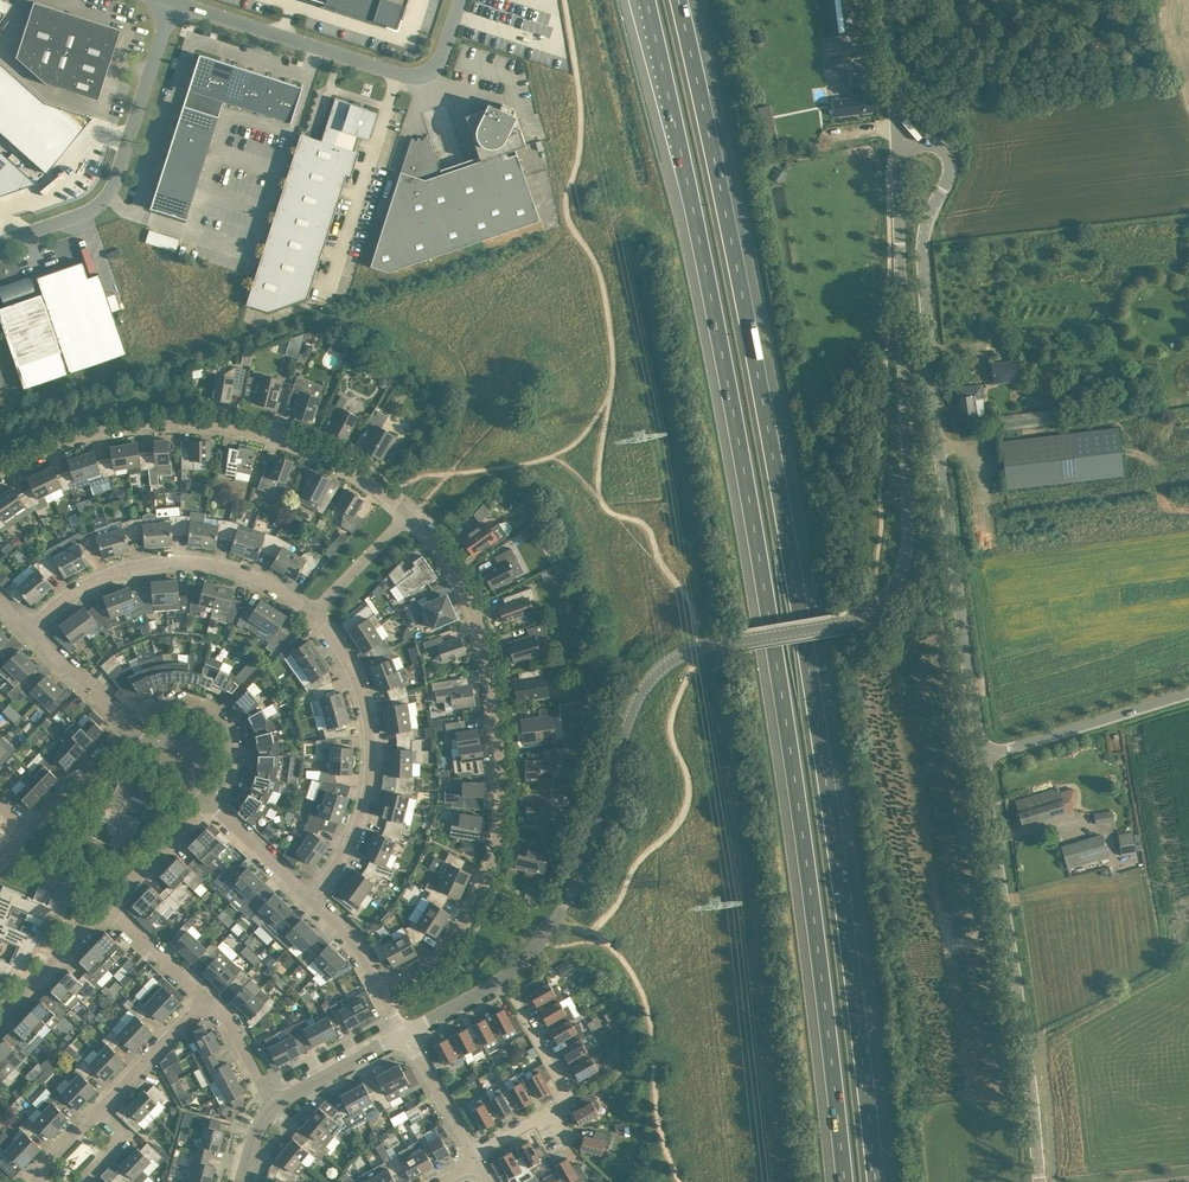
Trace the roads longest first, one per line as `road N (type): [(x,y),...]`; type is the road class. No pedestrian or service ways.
road 1 (motorway): [(875,1181),(804,619),(729,218),(677,0)]
road 2 (motorway): [(646,0),(775,622),(843,1181)]
road 3 (tertiary): [(405,1033),(519,965),(559,915),(634,706),(657,673),(698,648),(854,620),(899,578),(909,537),(898,142)]
road 4 (tertiary): [(981,755),(923,284),(925,226),(952,165),(942,147),(898,142)]
road 5 (residential): [(383,994),(433,965),(475,909),(499,838),(503,795),(474,605),(412,513)]
road 6 (residential): [(412,513),(339,459),(212,423),(98,429),(0,475)]
road 7 (tertiary): [(1040,1181),(981,755)]
road 8 (unclassified): [(173,0),(422,75),(441,60),(460,0)]
road 9 (unclassified): [(173,0),(105,202),(0,243)]
road 10 (residential): [(313,614),(352,665),(368,709),(374,758),(361,824),(310,899)]
road 11 (residential): [(31,630),(85,586),(128,568),(171,563),(245,572),(313,614)]
road 12 (tertiary): [(981,755),(1188,693)]
road 13 (residential): [(130,727),(166,703),(215,717),(233,761),(212,802)]
road 14 (residential): [(0,1021),(109,907)]
road 15 (tertiary): [(273,1106),(405,1033)]
road 16 (residential): [(102,1104),(205,997)]
road 17 (residential): [(109,907),(212,802)]
road 18 (residential): [(30,832),(130,727)]
road 19 (residential): [(551,1112),(572,1100),(514,996)]
road 20 (residential): [(313,614),(412,513)]
road 21 (residential): [(31,630),(130,727)]
road 22 (residential): [(473,1153),(405,1033)]
road 23 (residential): [(212,802),(310,899)]
road 24 (residential): [(205,997),(109,907)]
road 25 (residential): [(273,1106),(227,1018),(205,997)]
road 26 (tertiary): [(899,124),(883,0)]
road 27 (residential): [(310,899),(355,943),(383,994)]

